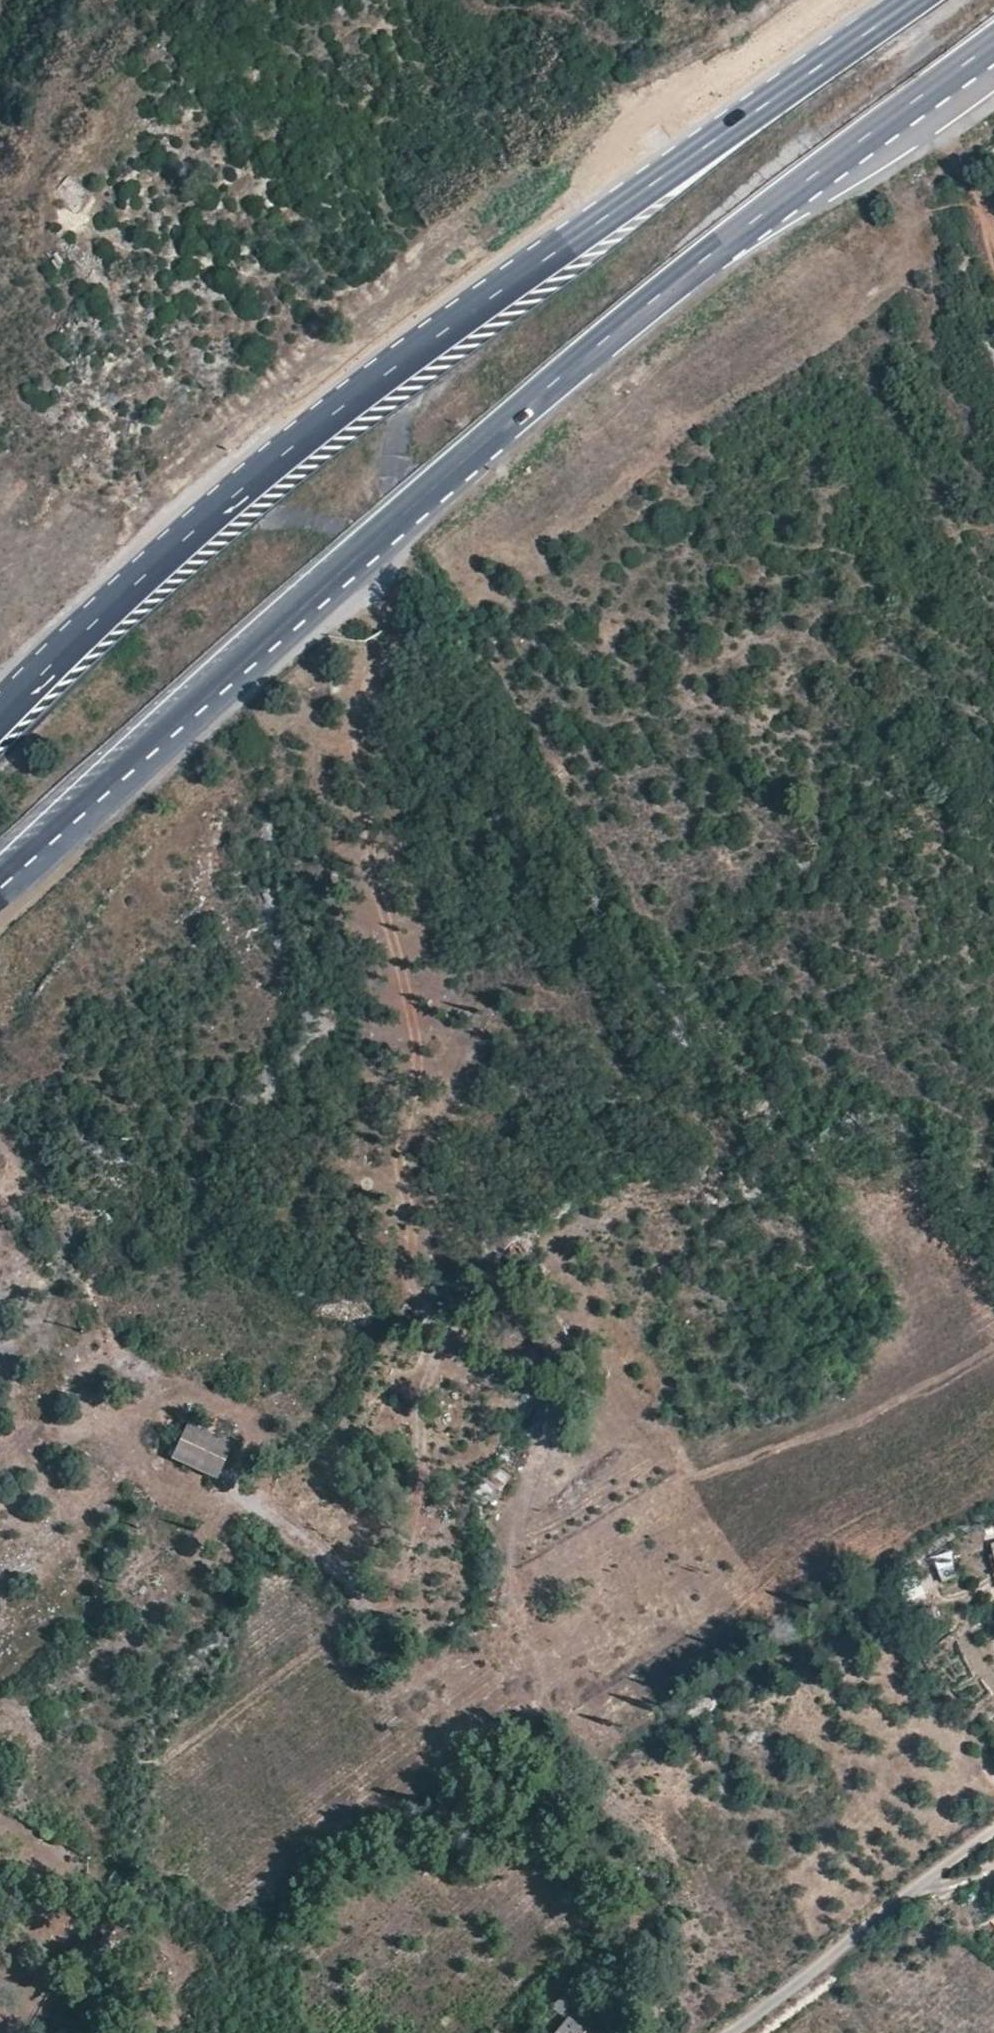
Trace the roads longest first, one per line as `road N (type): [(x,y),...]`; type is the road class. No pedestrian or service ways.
road 1 (primary): [(0,883),(510,418),(749,222),(993,42)]
road 2 (primary): [(915,0),(379,376),(146,572),(0,716)]
road 3 (unclassified): [(740,2032),(993,1837)]

